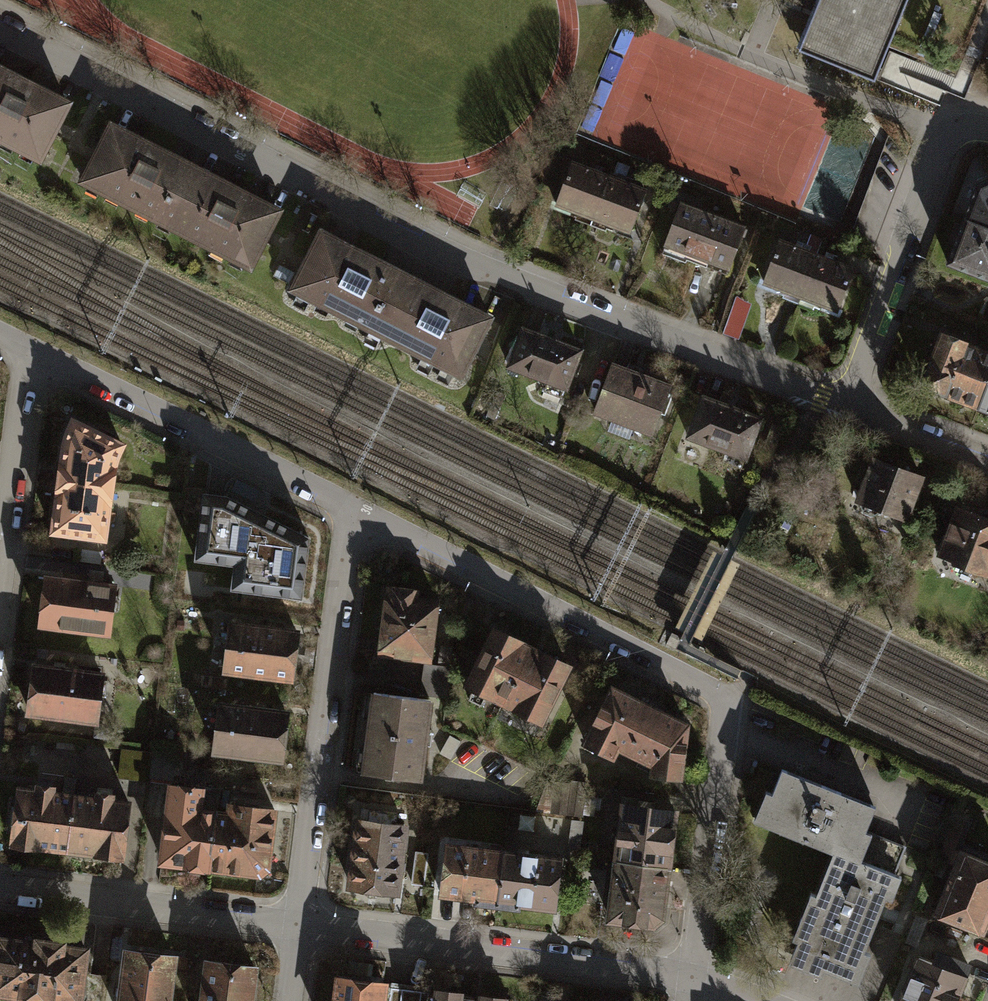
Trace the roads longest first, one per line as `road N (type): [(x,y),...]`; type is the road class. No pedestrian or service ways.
road 1 (residential): [(0,28),(462,261),(851,408)]
road 2 (residential): [(355,510),(297,928)]
road 3 (residential): [(355,510),(722,699)]
road 4 (residential): [(297,928),(697,981)]
road 5 (residential): [(30,354),(355,510)]
road 6 (residential): [(851,408),(947,140),(959,127),(987,129)]
road 7 (residential): [(0,889),(297,928)]
road 8 (residential): [(697,981),(722,699)]
road 9 (residential): [(0,525),(15,388),(30,354)]
road 10 (residential): [(851,408),(987,461)]

